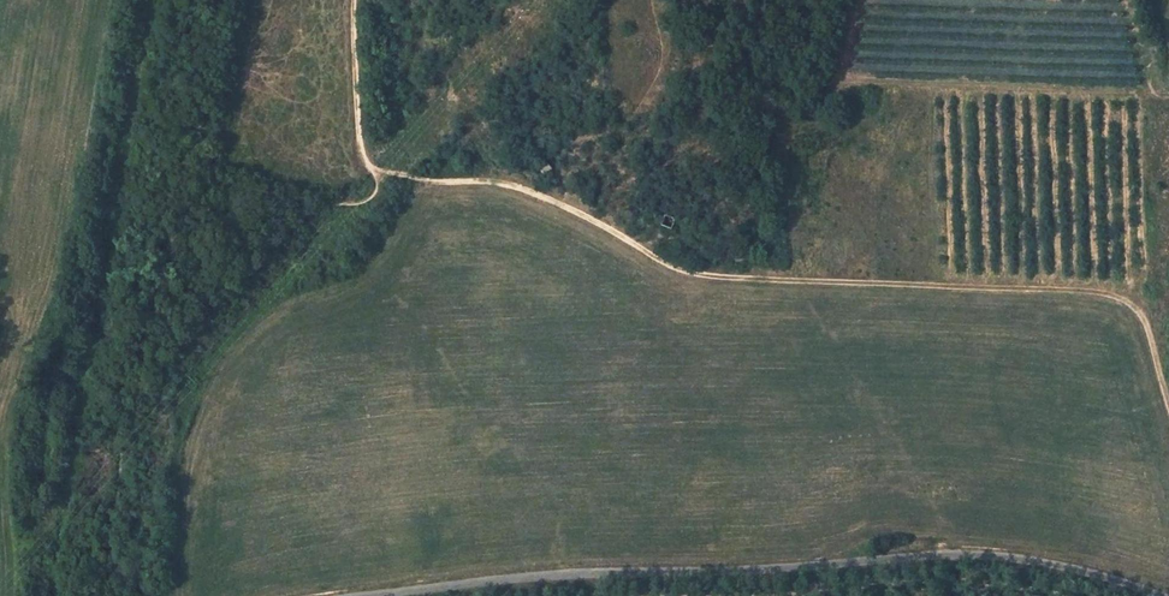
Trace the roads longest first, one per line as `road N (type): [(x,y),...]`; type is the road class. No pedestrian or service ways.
road 1 (track): [(1168,409),(1149,333),(1135,310),(1105,296),(710,278),(665,265),(529,190),(482,179),(423,181),(362,165)]
road 2 (unclassified): [(1163,595),(1118,577),(958,553),(763,570),(575,572),(384,595)]
road 3 (track): [(358,0),(362,171),(356,186),(320,203),(225,208),(189,234),(169,274),(129,426),(114,595)]
road 4 (track): [(1168,92),(855,83)]

